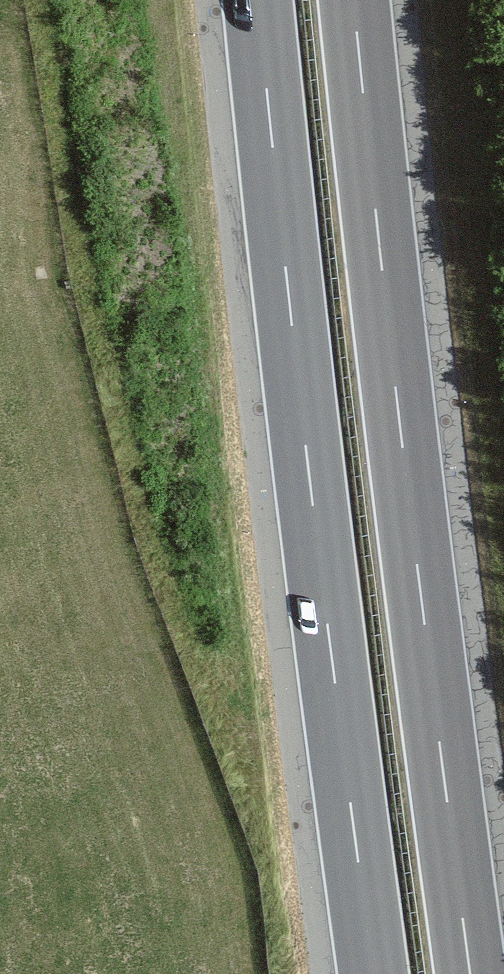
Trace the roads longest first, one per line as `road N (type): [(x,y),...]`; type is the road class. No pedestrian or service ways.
road 1 (motorway): [(469,973),(352,0)]
road 2 (motorway): [(256,0),(372,973)]

